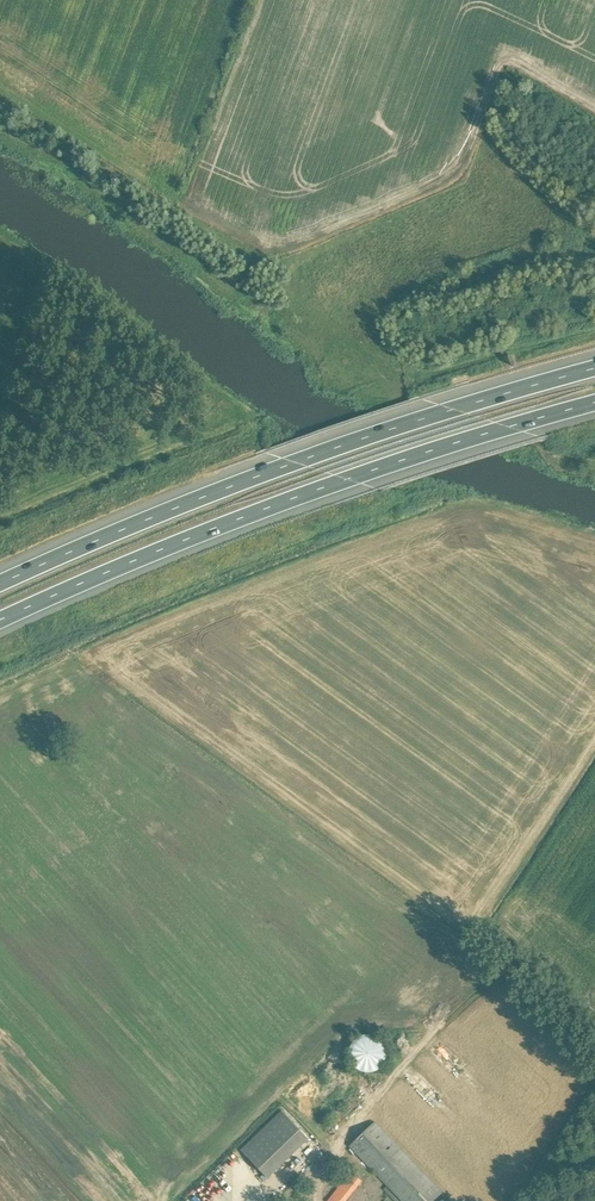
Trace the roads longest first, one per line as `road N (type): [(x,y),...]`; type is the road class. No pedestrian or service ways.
road 1 (motorway): [(594,368),(296,461),(0,583)]
road 2 (motorway): [(0,617),(347,478),(594,402)]

